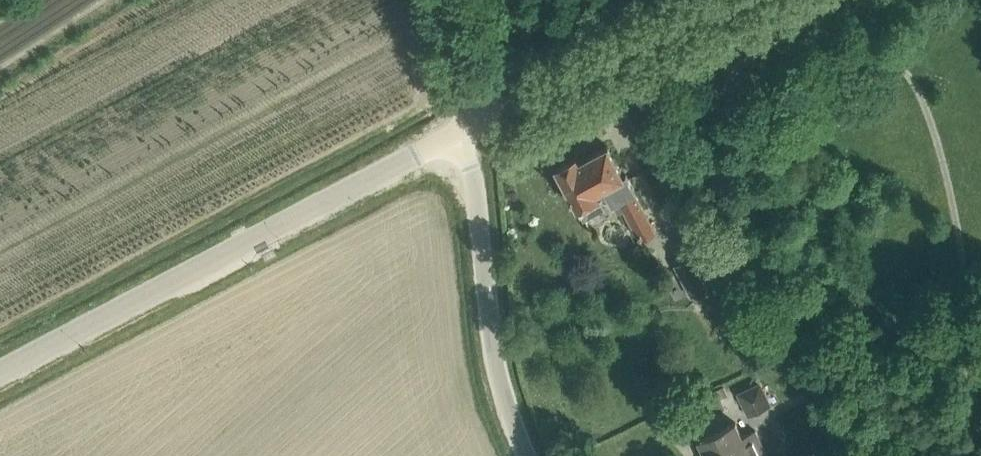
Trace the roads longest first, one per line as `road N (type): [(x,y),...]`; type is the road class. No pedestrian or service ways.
road 1 (tertiary): [(0,372),(467,128)]
road 2 (unclassified): [(528,455),(496,362),(467,128)]
road 3 (unclassified): [(467,128),(719,0)]
road 4 (tertiary): [(467,128),(456,0)]

